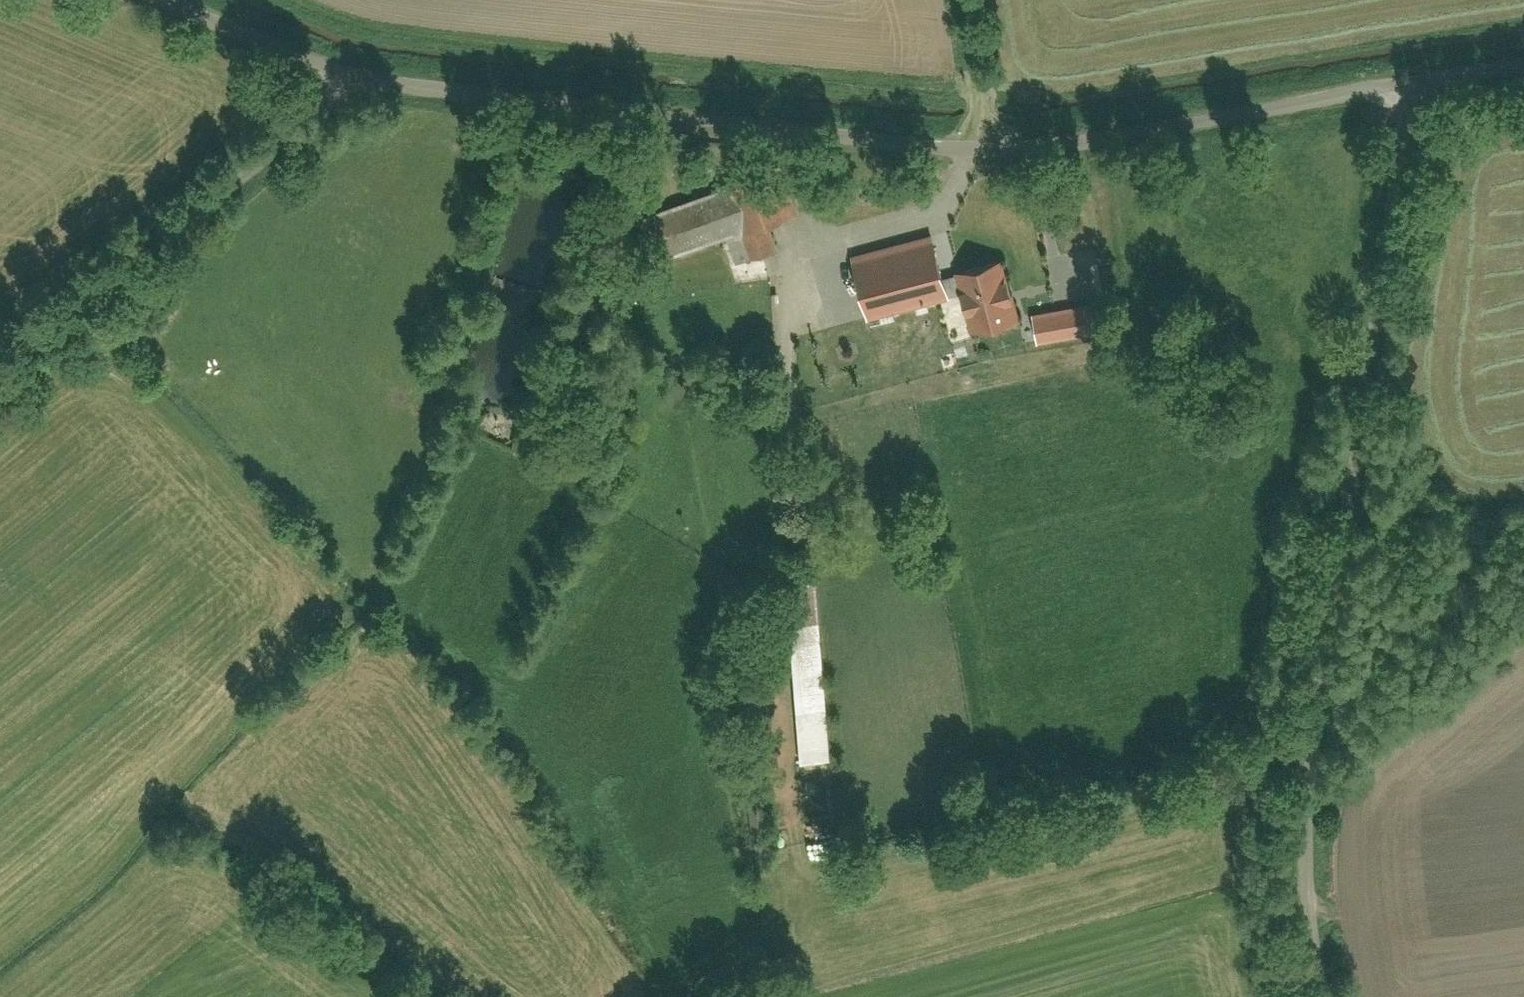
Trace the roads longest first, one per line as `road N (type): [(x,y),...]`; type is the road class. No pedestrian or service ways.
road 1 (residential): [(350,78),(943,147),(1035,147),(1407,88)]
road 2 (residential): [(1307,996),(1291,907),(1287,807),(1407,88)]
road 3 (residential): [(350,78),(317,115),(0,372)]
road 4 (residential): [(157,0),(350,78)]

